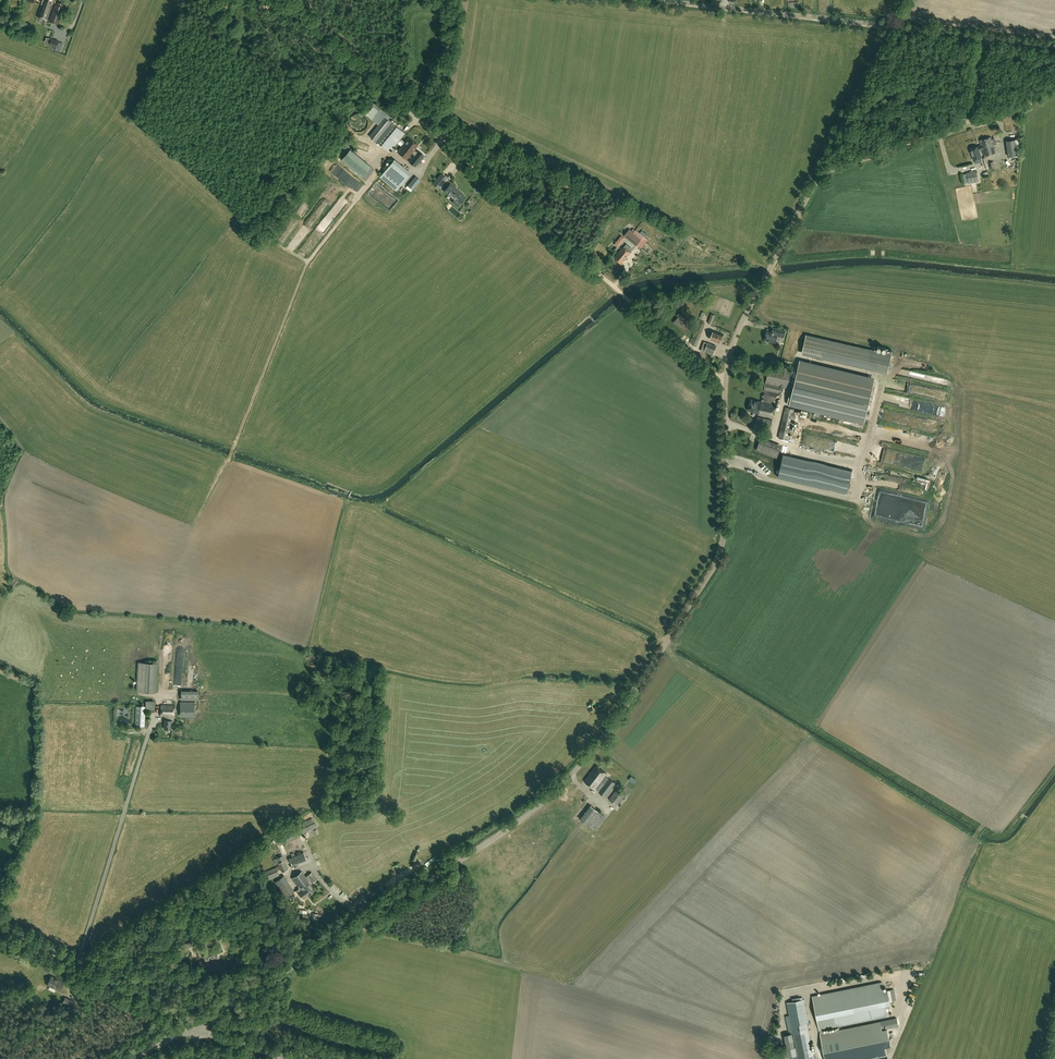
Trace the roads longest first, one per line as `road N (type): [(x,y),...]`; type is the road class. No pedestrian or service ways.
road 1 (unclassified): [(198,1031),(527,816),(606,734),(719,554),(730,352),(815,183),(966,123),(983,36)]
road 2 (track): [(725,378),(444,142)]
road 3 (unclassified): [(983,36),(651,0)]
road 4 (unclassified): [(444,142),(278,0)]
road 5 (unclassified): [(186,1032),(175,1013),(0,928)]
road 6 (track): [(834,170),(837,135),(894,26)]

